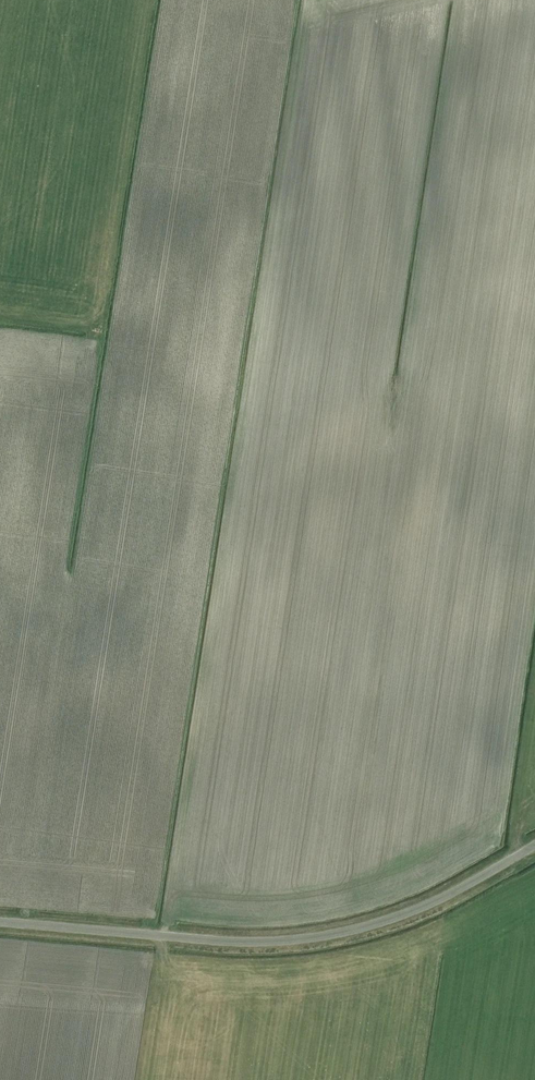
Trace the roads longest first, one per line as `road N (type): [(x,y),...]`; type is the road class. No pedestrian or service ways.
road 1 (unclassified): [(0,923),(243,944),(338,936),(442,901),(534,847)]

